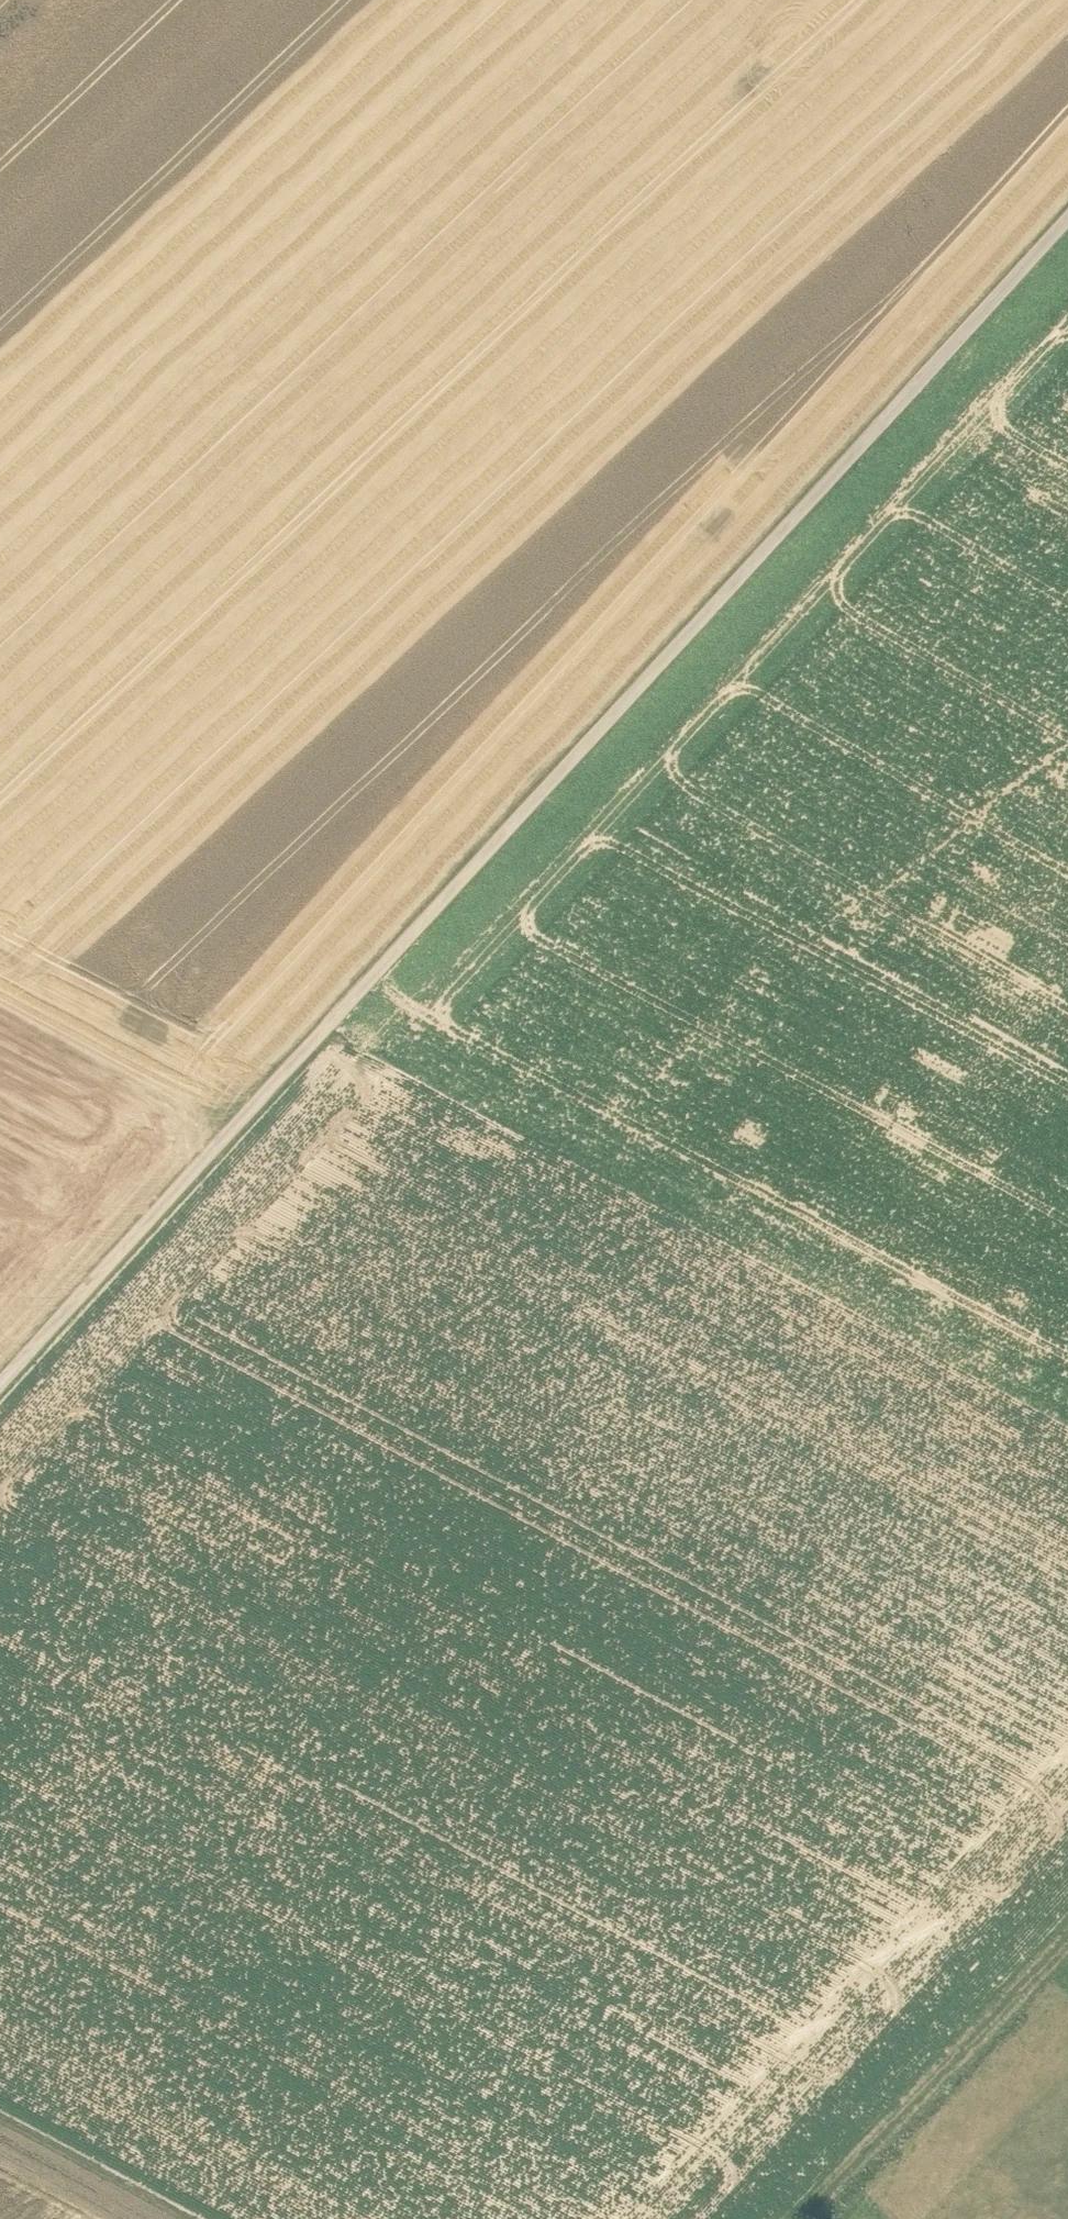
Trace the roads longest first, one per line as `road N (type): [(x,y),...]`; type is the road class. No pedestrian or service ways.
road 1 (track): [(1067,219),(0,1387)]
road 2 (track): [(797,2218),(1067,1942)]

